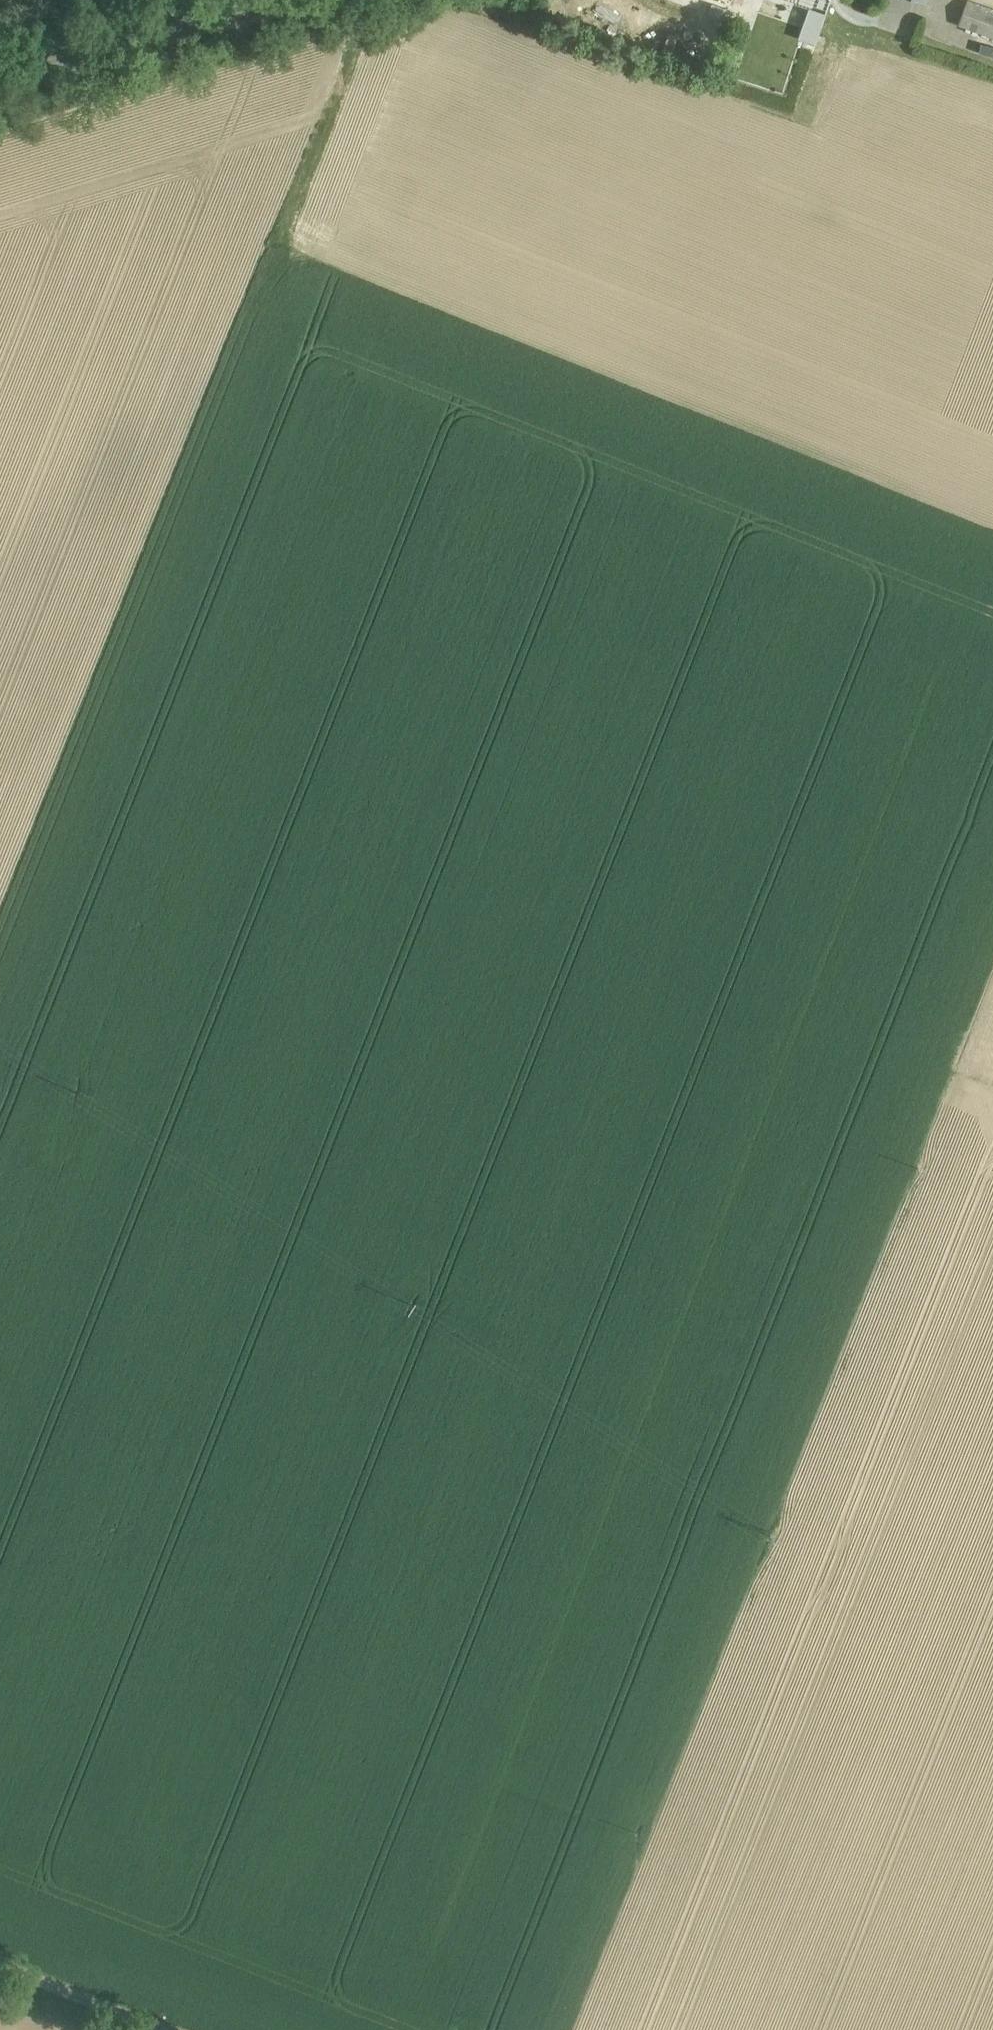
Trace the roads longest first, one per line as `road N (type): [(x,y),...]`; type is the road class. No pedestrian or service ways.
road 1 (unclassified): [(290,0),(0,79)]
road 2 (track): [(0,1969),(156,2029)]

